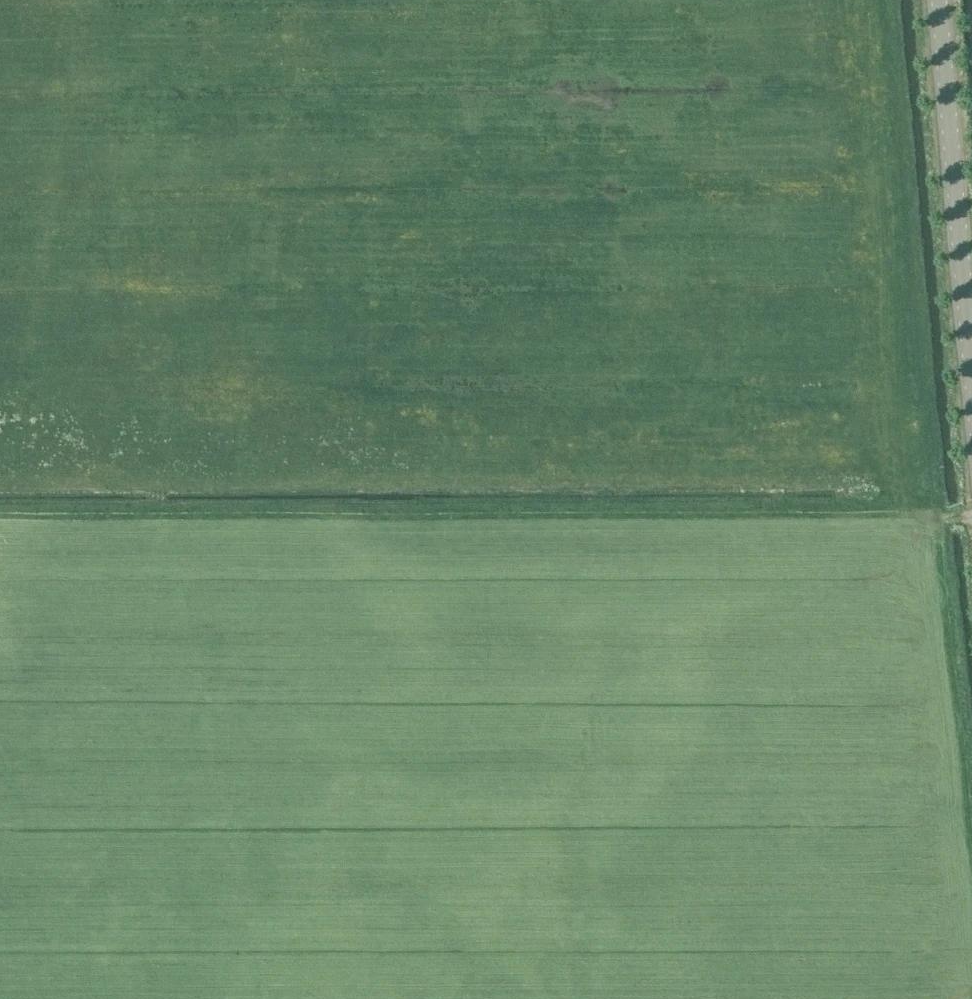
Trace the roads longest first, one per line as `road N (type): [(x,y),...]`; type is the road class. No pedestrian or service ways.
road 1 (tertiary): [(971,255),(947,0)]

